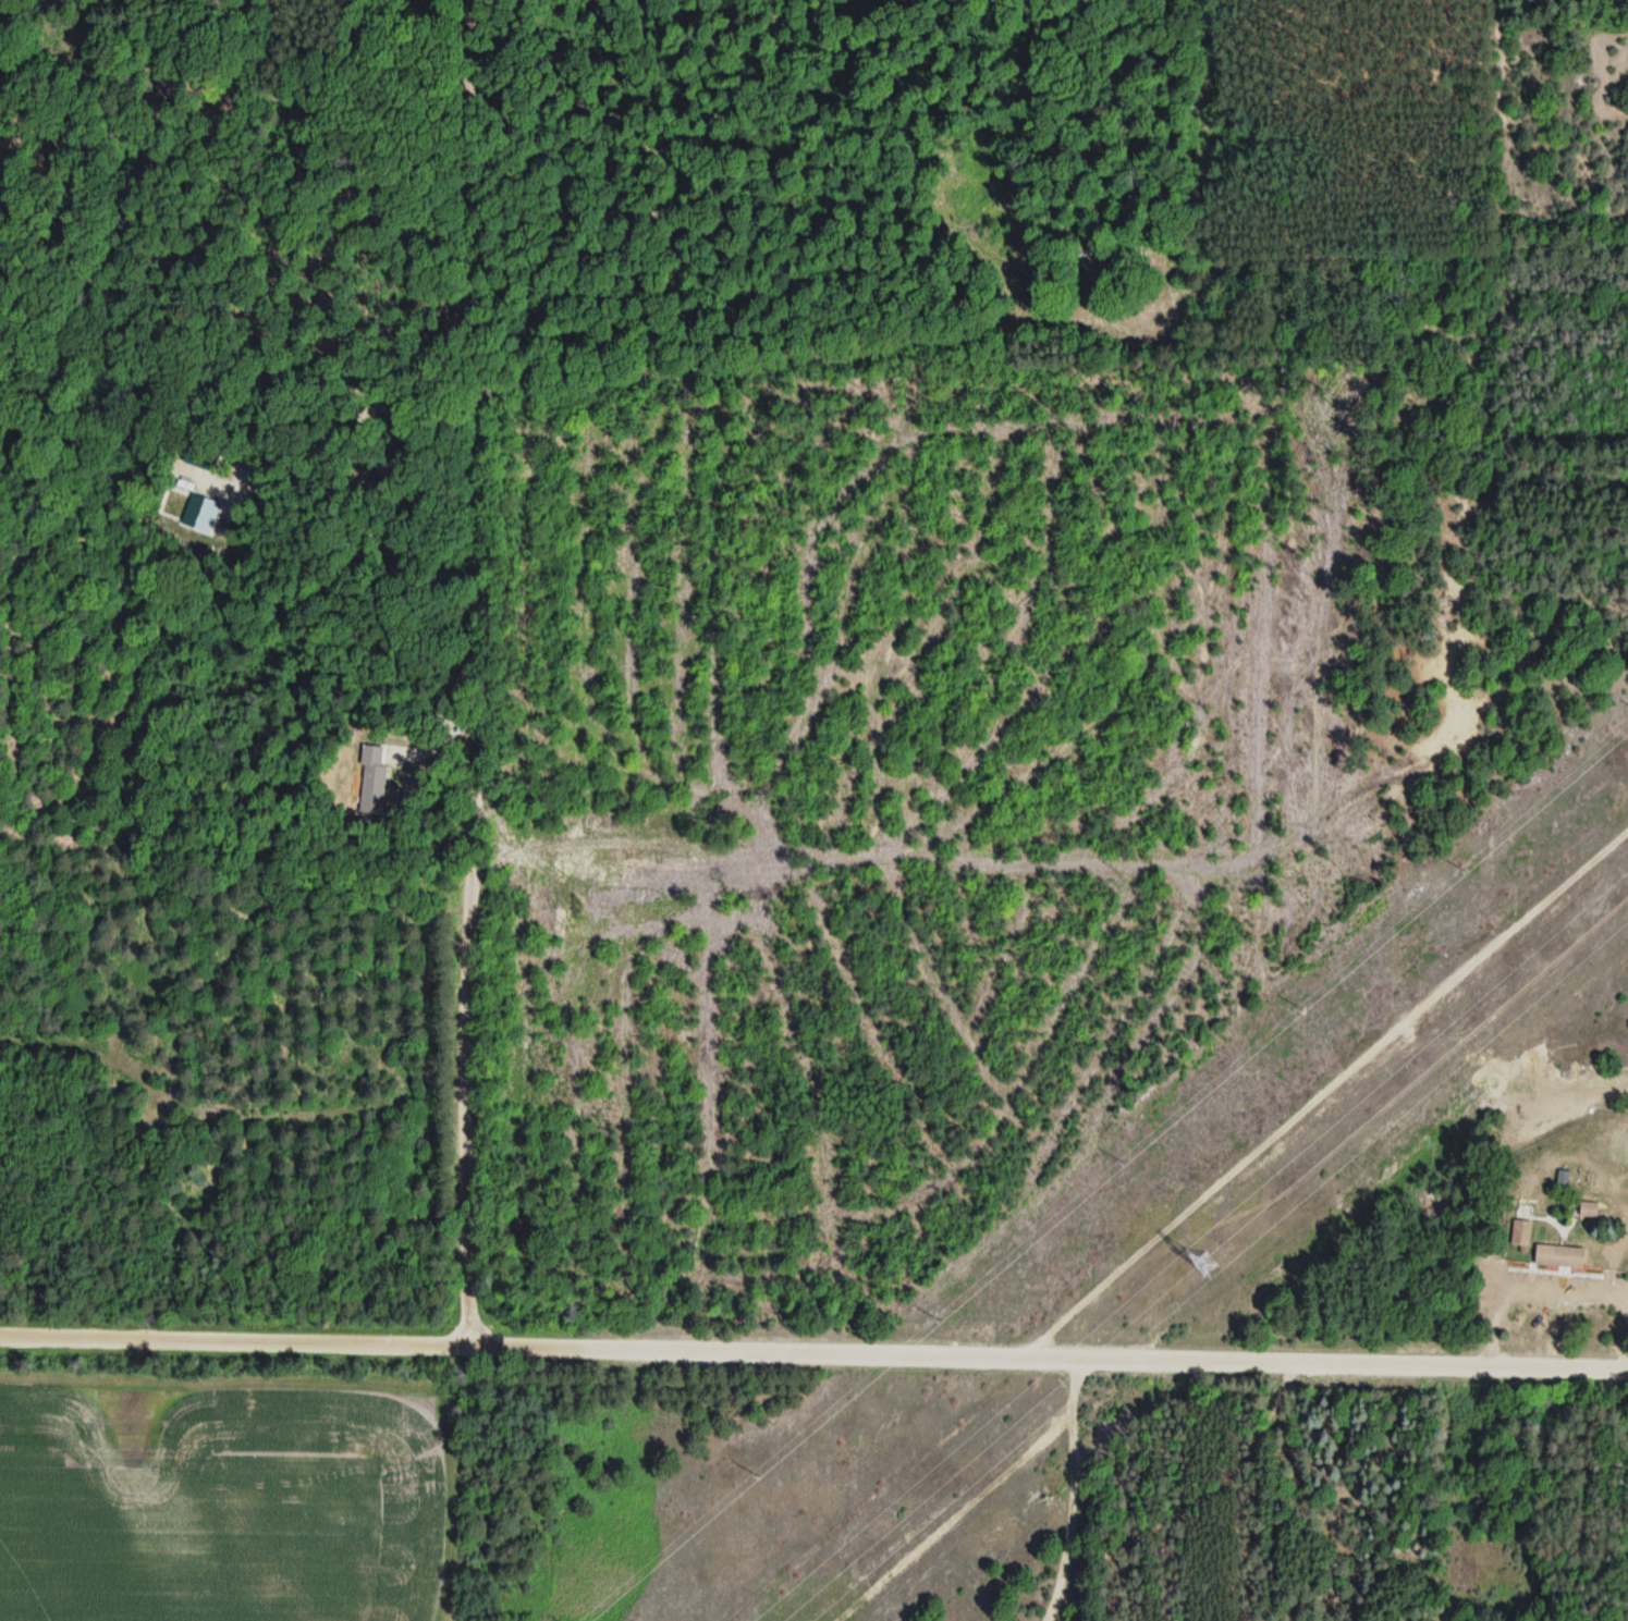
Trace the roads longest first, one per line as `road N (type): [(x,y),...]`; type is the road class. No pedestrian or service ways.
road 1 (residential): [(1627,1365),(0,1334)]
road 2 (residential): [(468,1344),(474,0)]

